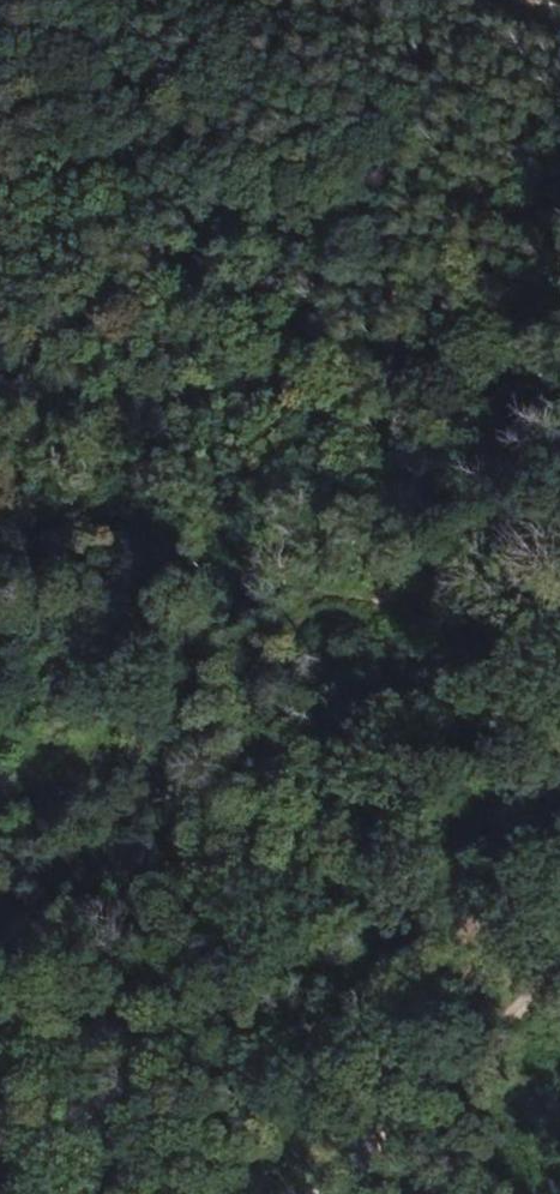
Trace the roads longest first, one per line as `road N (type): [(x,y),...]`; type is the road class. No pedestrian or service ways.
road 1 (track): [(559,964),(307,1193)]

